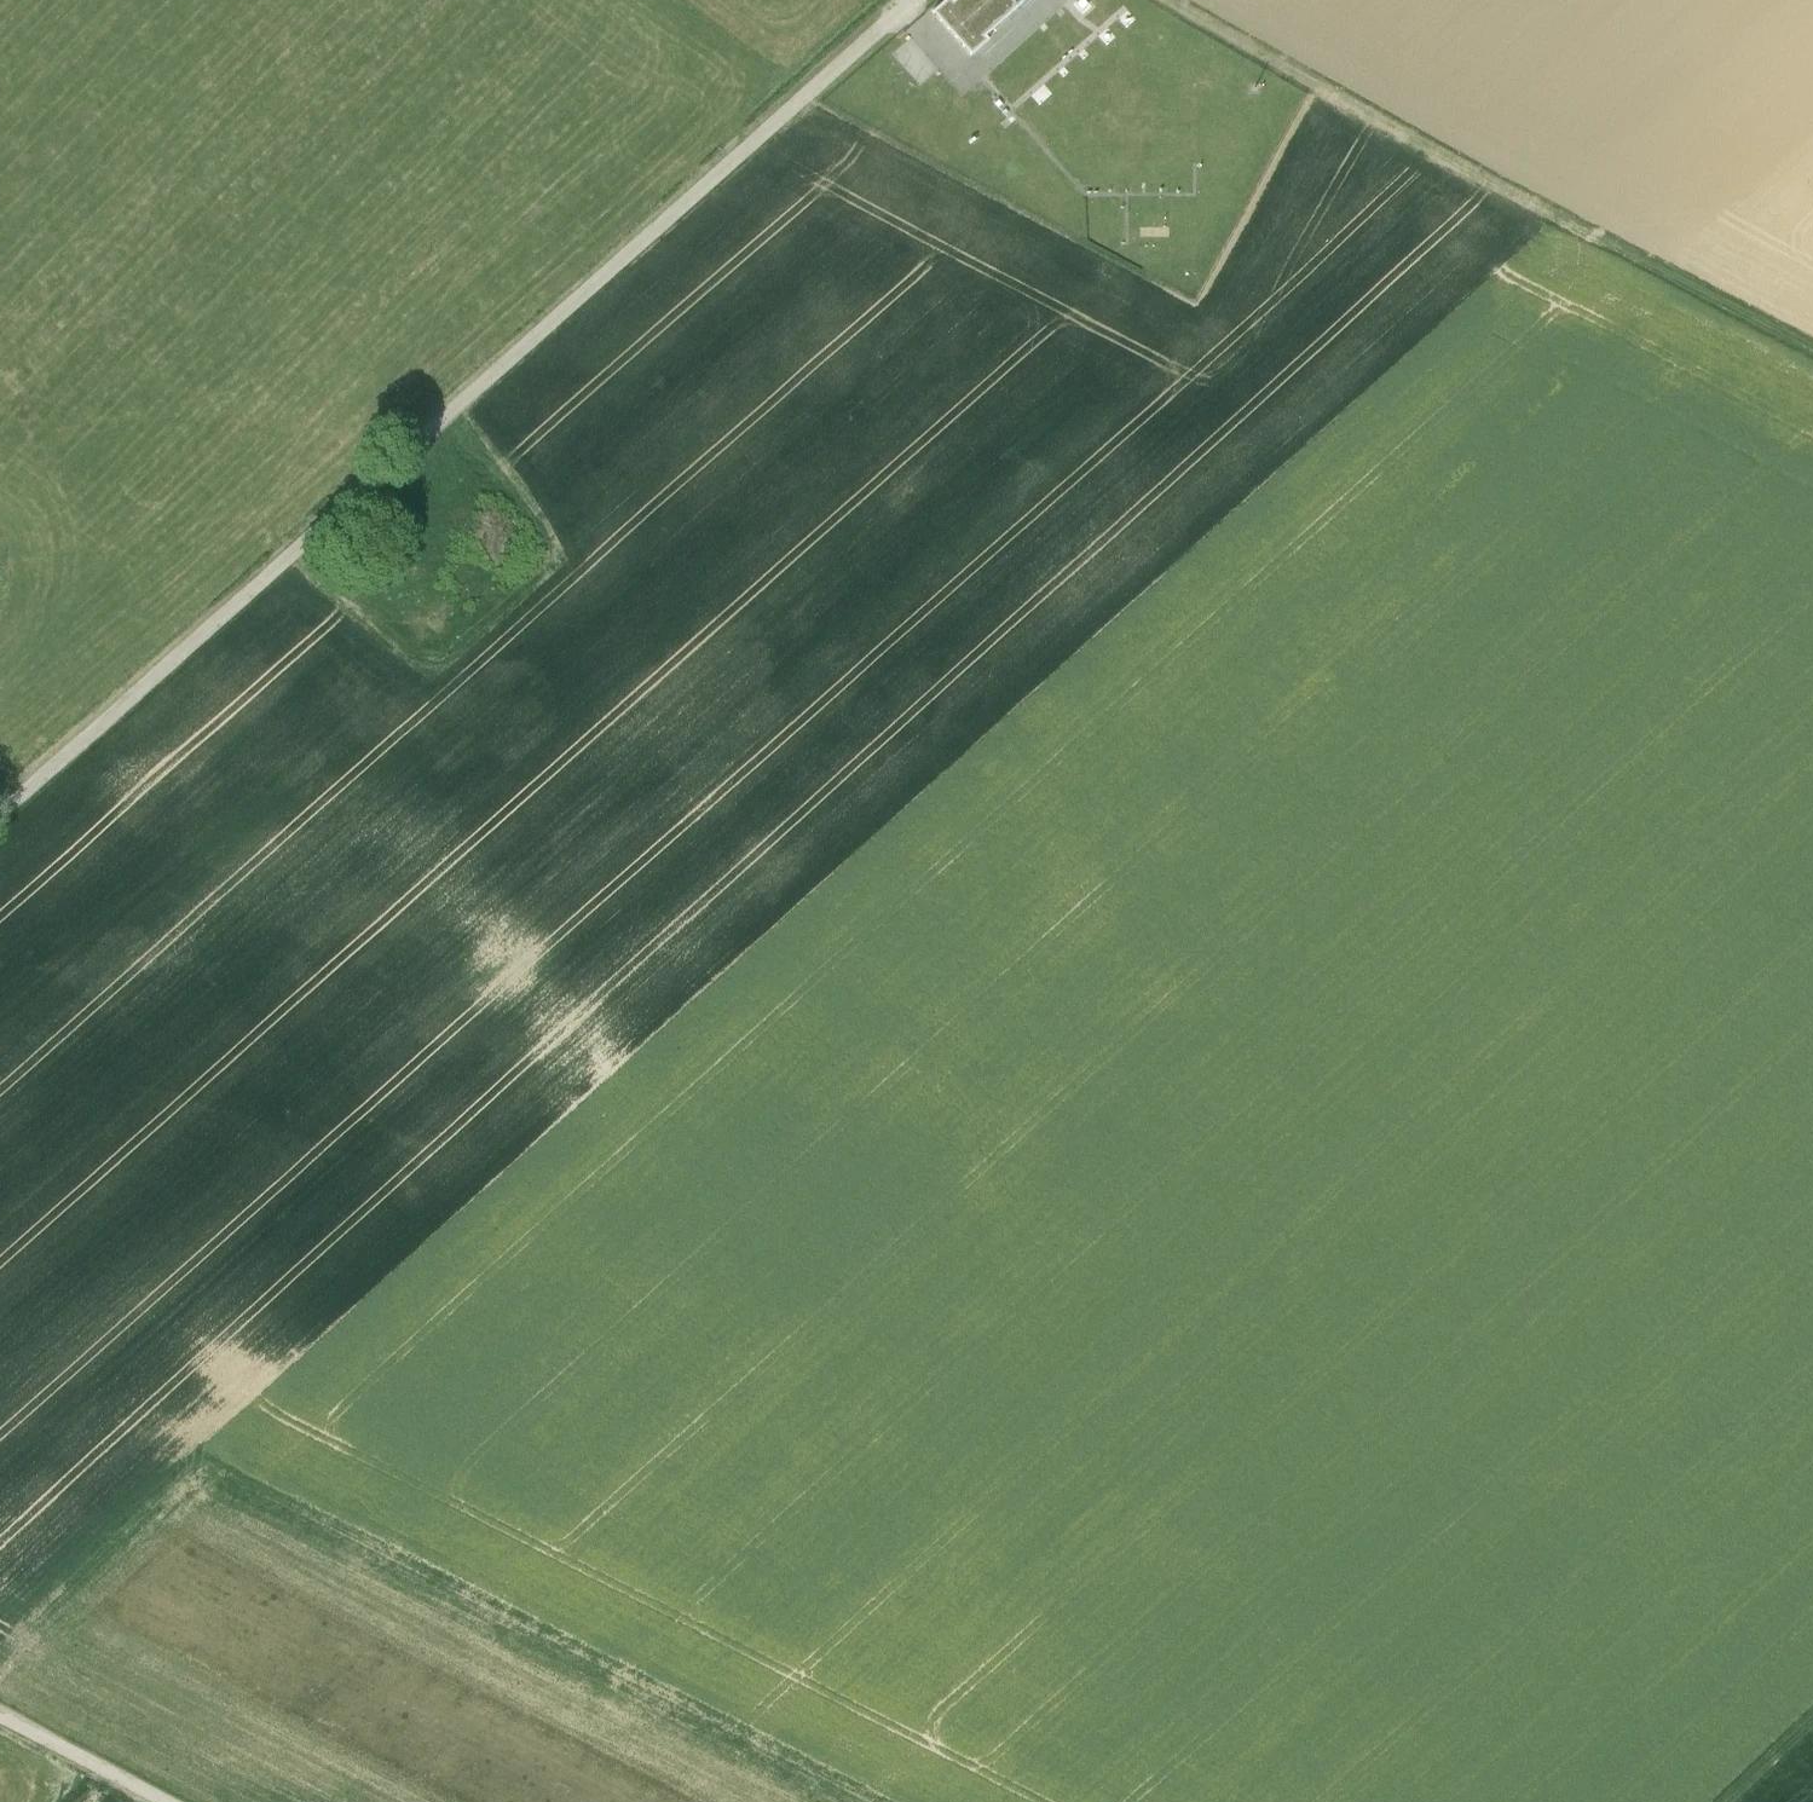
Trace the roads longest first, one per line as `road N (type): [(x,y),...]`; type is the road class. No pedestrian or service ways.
road 1 (track): [(904,12),(451,423),(0,811)]
road 2 (track): [(1812,345),(1178,0)]
road 3 (track): [(171,1801),(0,1712)]

